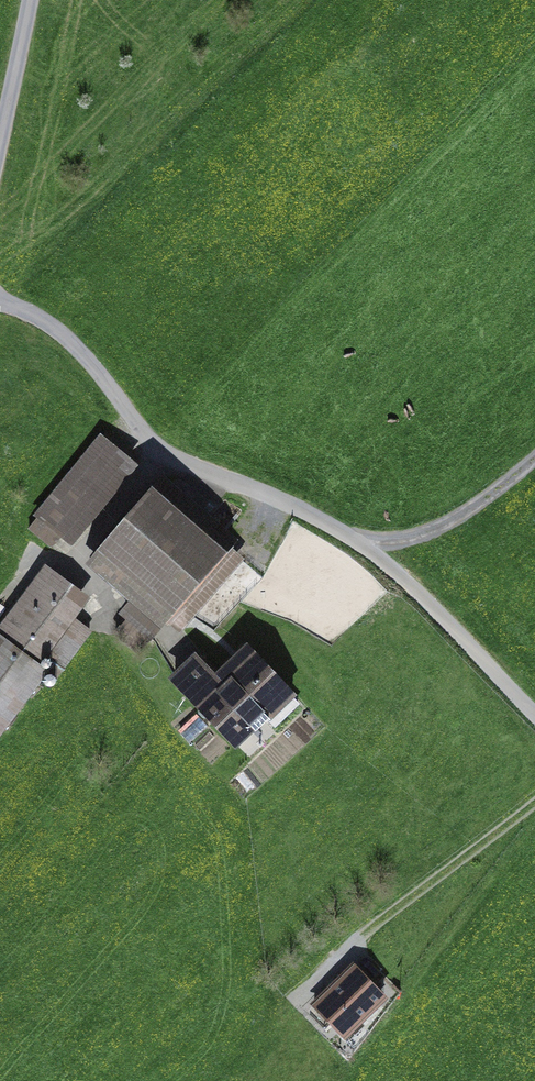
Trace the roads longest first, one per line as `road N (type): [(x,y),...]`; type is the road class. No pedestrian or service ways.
road 1 (unclassified): [(0,298),(55,324),(164,441),(298,500),(374,550),(534,709)]
road 2 (track): [(363,934),(534,806)]
road 3 (track): [(374,550),(534,477)]
road 4 (unclassified): [(0,132),(29,0)]

